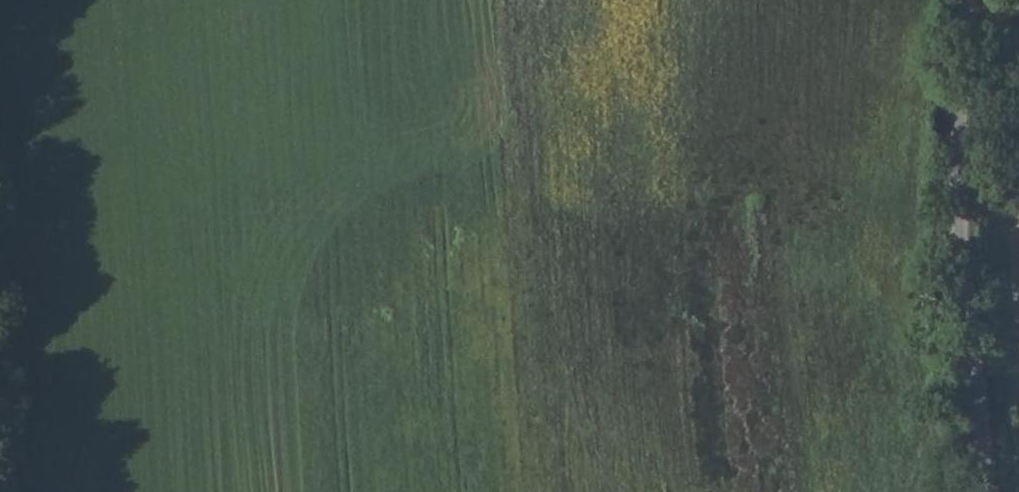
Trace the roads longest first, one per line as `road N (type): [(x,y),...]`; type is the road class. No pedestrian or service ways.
road 1 (unclassified): [(985,491),(956,248),(966,0)]

